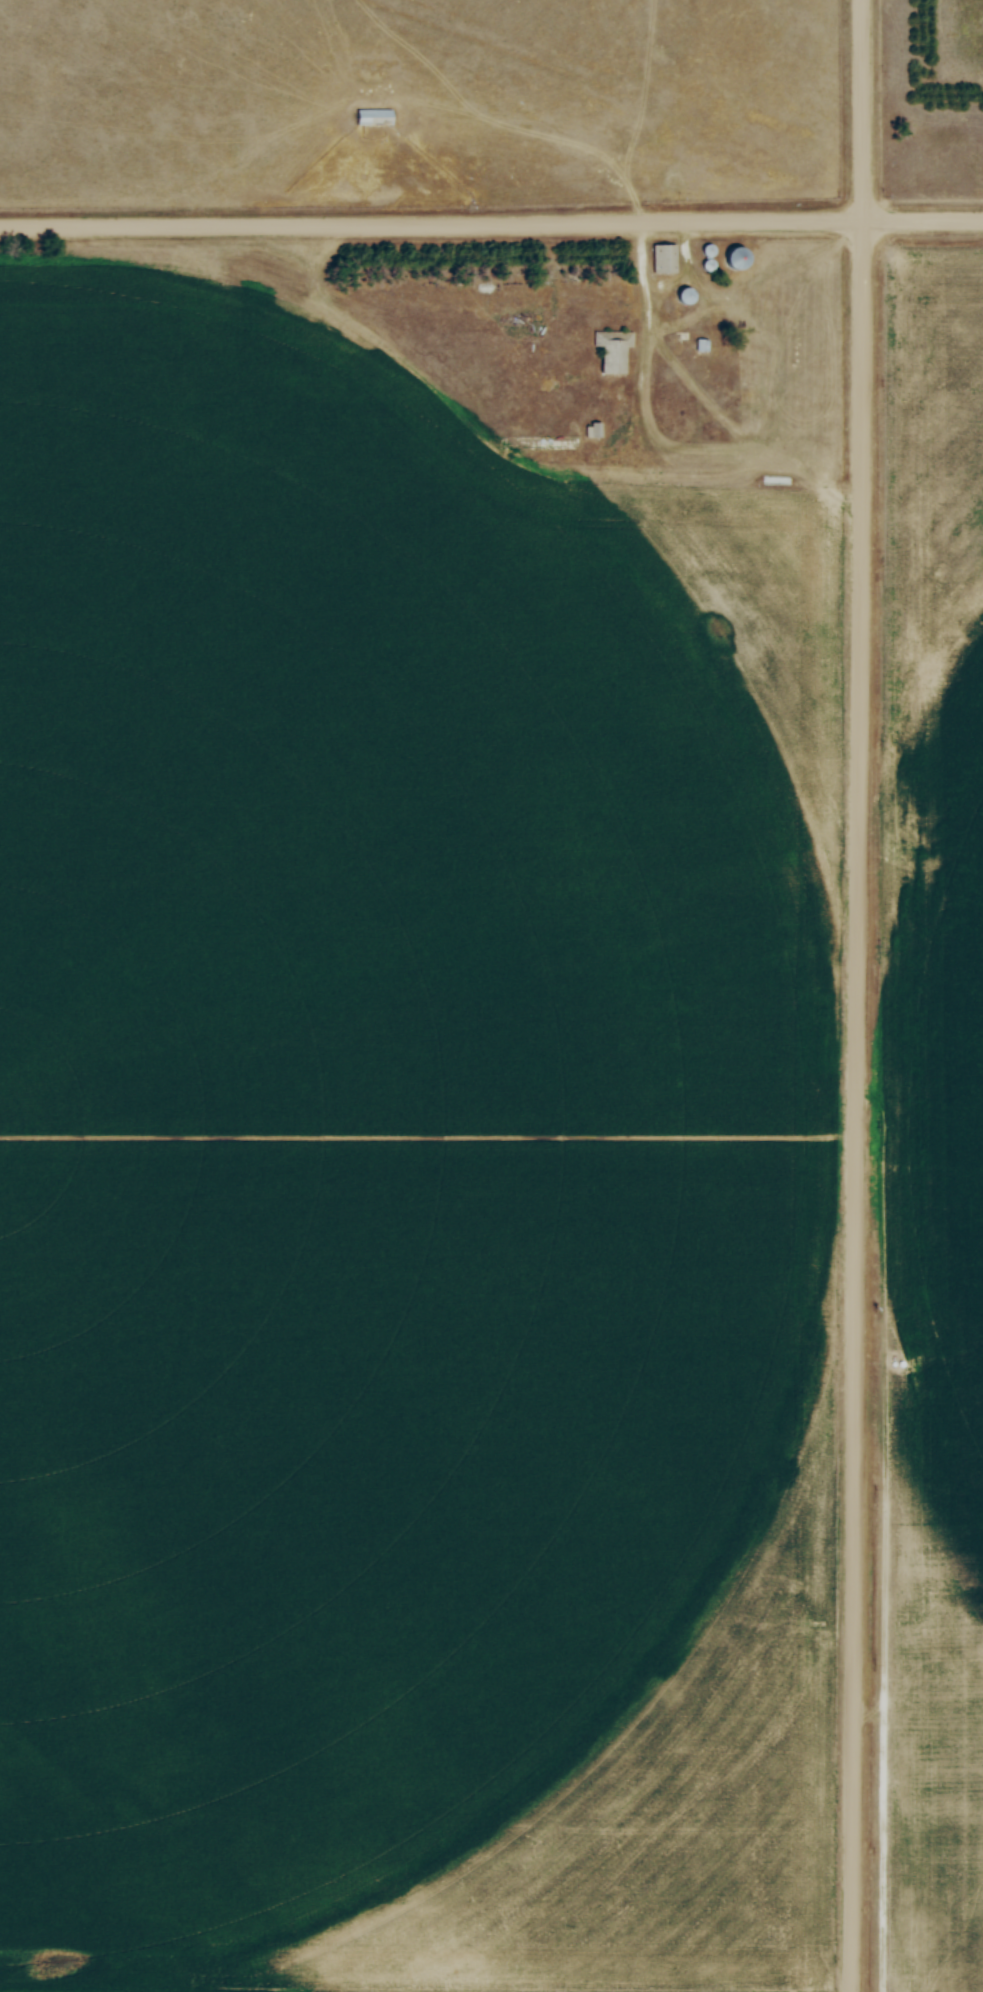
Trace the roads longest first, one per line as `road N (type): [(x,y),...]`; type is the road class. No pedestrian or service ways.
road 1 (residential): [(861,0),(853,1991)]
road 2 (residential): [(0,228),(863,221),(982,228)]

